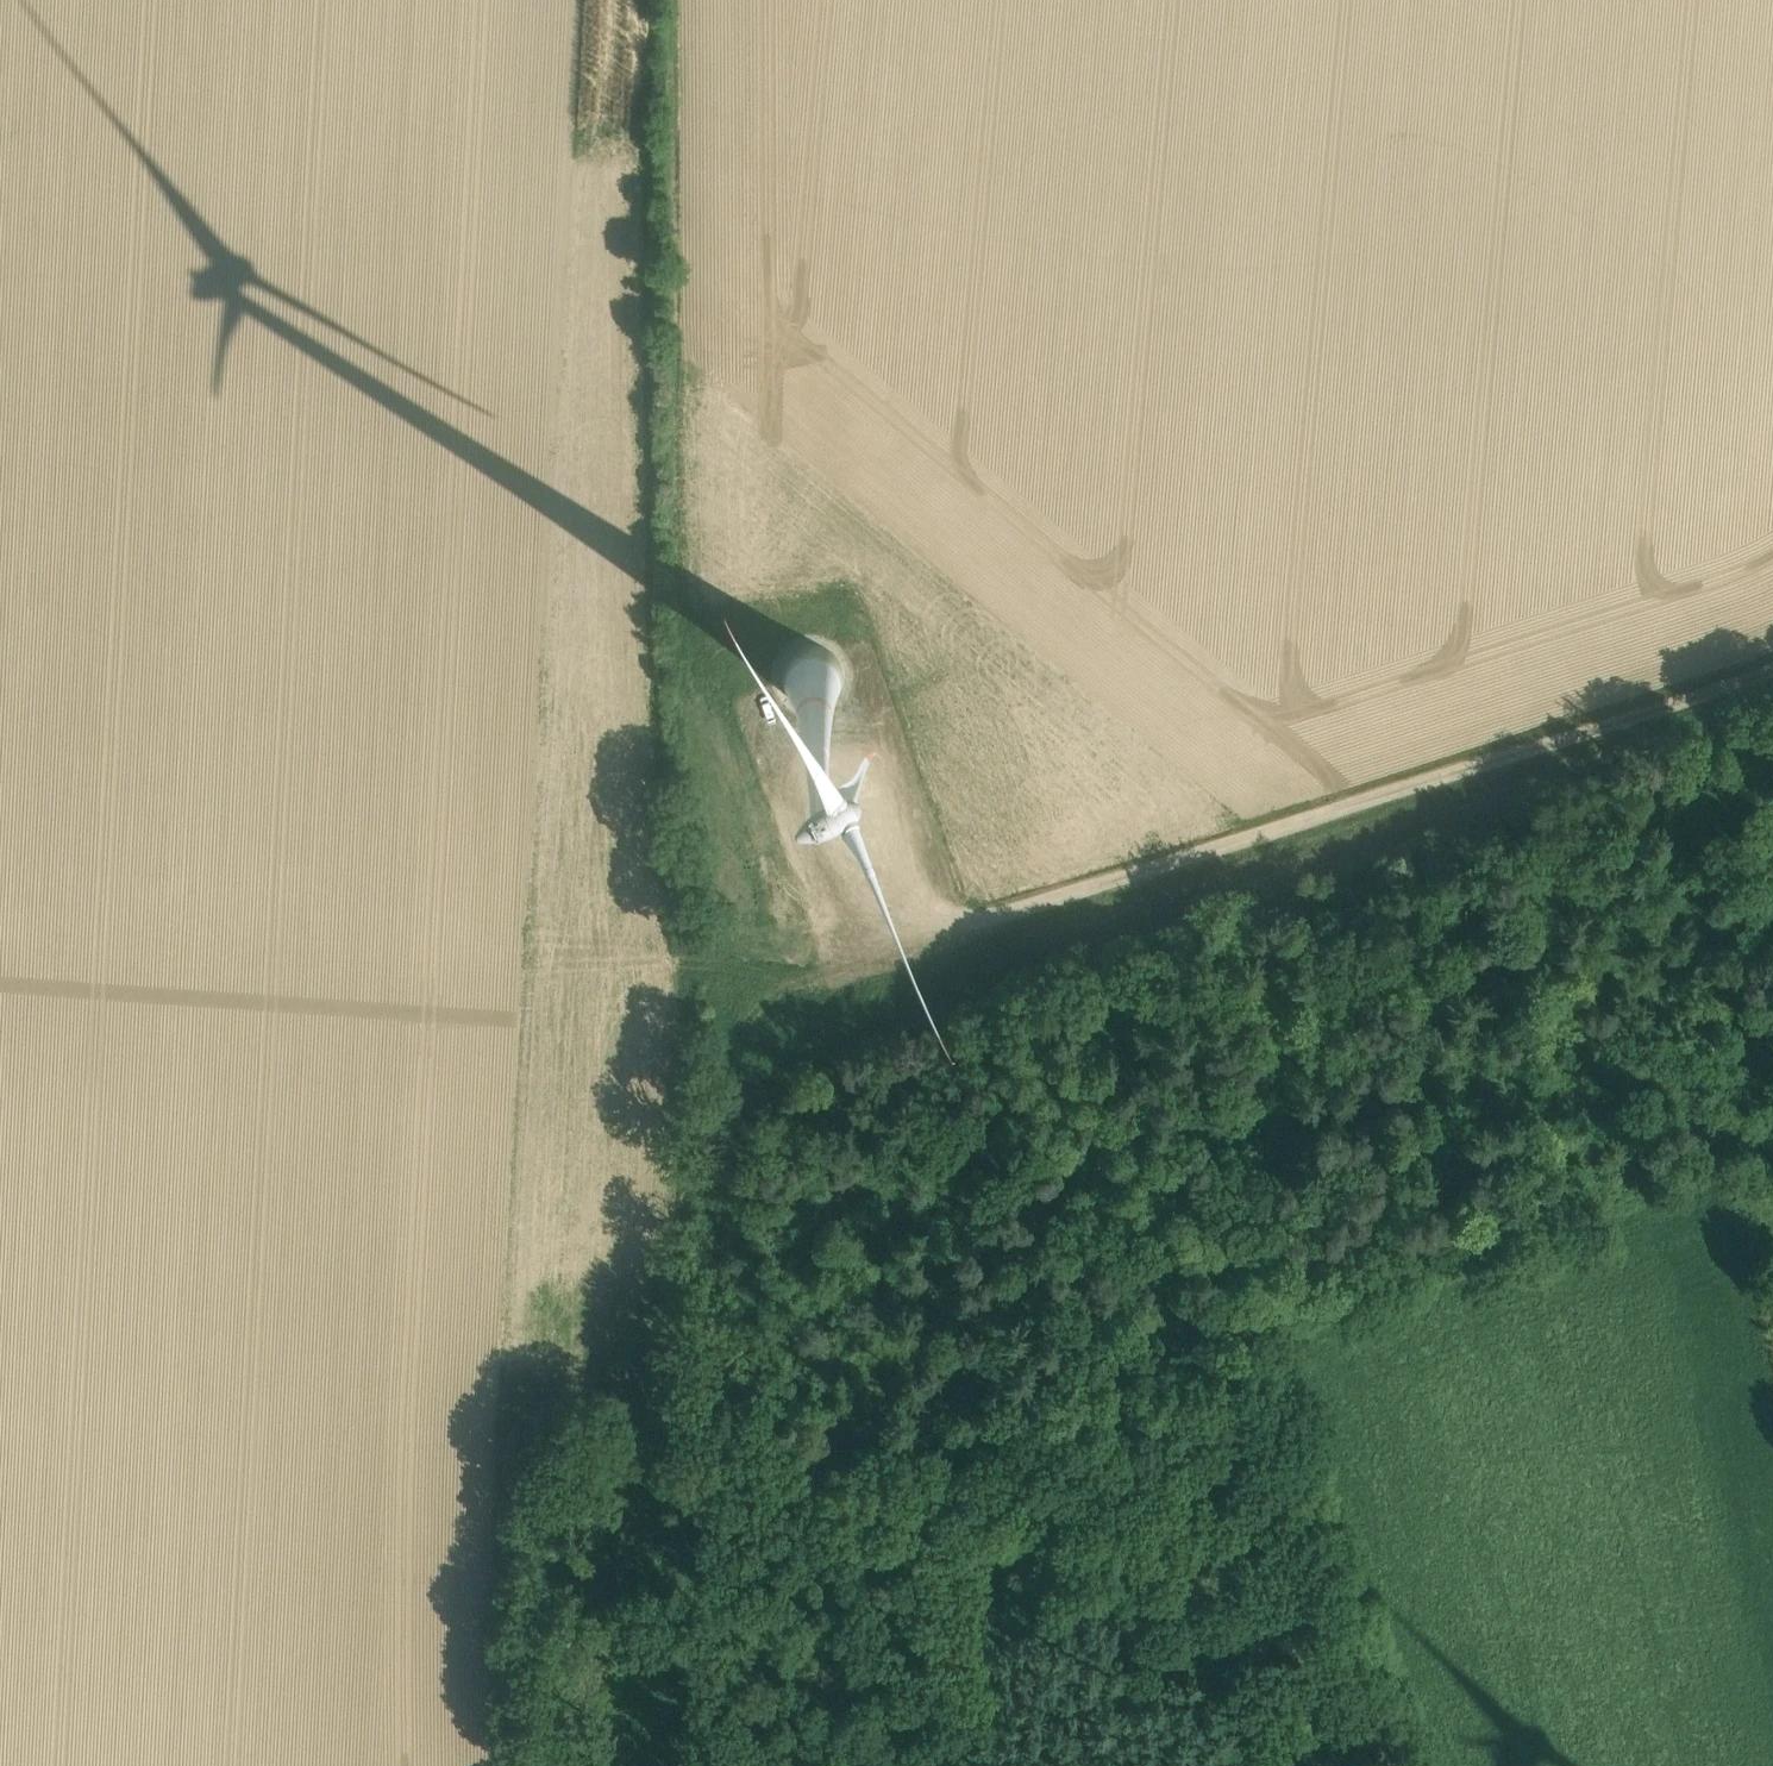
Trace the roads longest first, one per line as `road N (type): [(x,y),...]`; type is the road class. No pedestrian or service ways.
road 1 (track): [(1772,657),(902,967),(854,773)]

